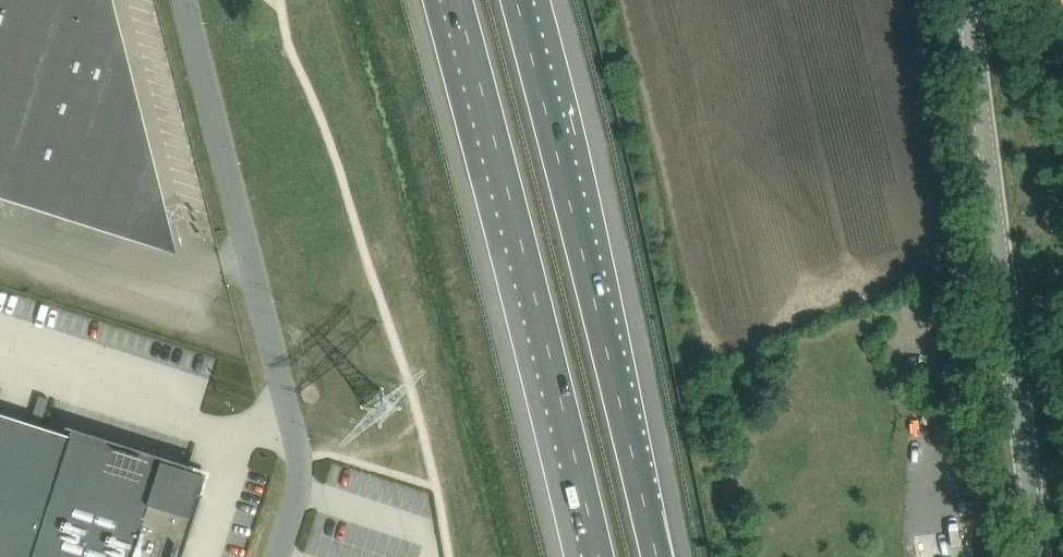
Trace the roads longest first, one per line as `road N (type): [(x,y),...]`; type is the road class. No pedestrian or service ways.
road 1 (unclassified): [(278,556),(302,456),(182,0)]
road 2 (motorway): [(455,0),(599,556)]
road 3 (motorway): [(655,556),(516,0)]
road 4 (tertiary): [(1038,556),(963,0)]

